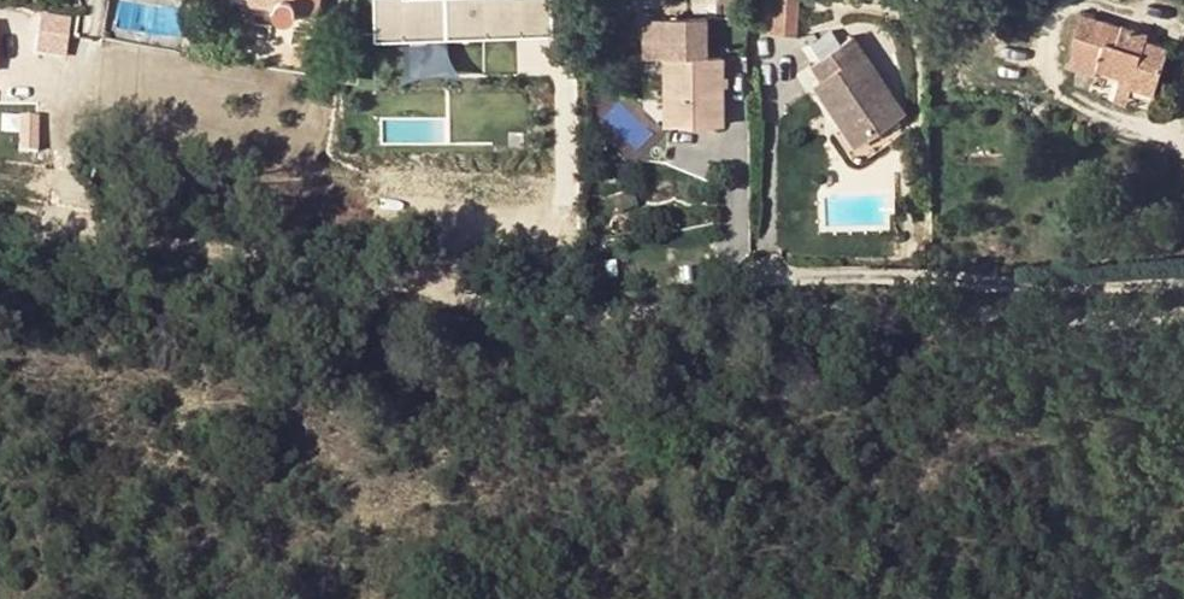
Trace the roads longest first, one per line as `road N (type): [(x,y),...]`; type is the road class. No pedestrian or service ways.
road 1 (track): [(1183,308),(904,315),(542,309),(0,210)]

